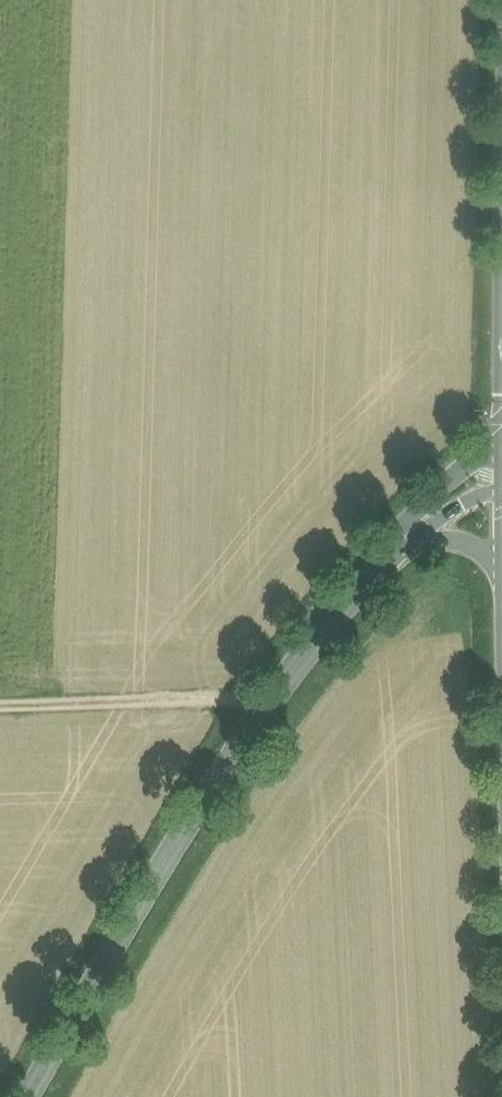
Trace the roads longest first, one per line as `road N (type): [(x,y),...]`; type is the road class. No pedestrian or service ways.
road 1 (secondary): [(381,555),(218,779),(31,1096)]
road 2 (track): [(271,705),(220,698),(0,705)]
road 3 (secondary): [(501,453),(458,469),(381,555)]
road 4 (secondary): [(381,555),(446,538),(480,554),(501,577)]

